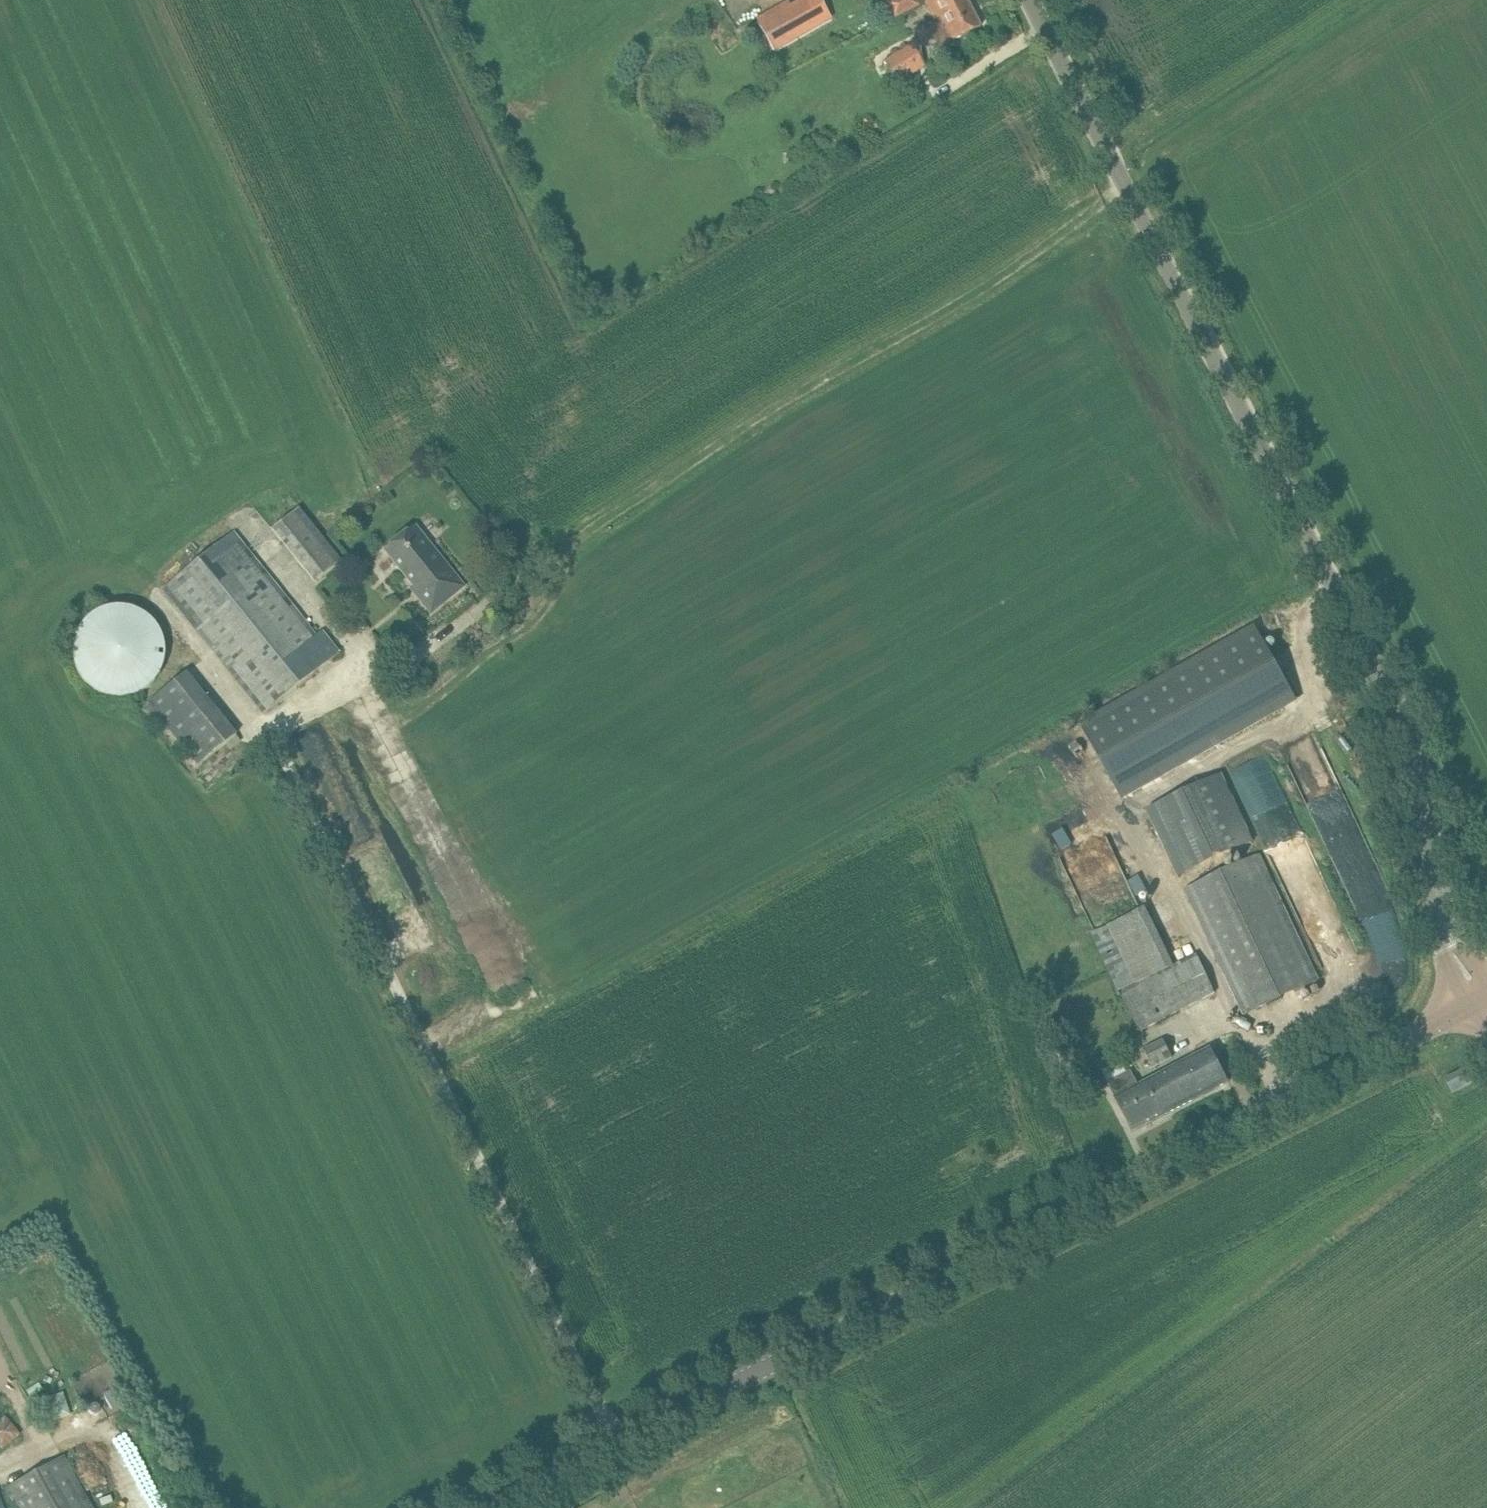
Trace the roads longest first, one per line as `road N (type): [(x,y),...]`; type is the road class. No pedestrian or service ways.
road 1 (unclassified): [(1478,1000),(1449,924),(1420,770),(1389,685),(1029,0)]
road 2 (tertiary): [(504,1507),(1478,1000)]

